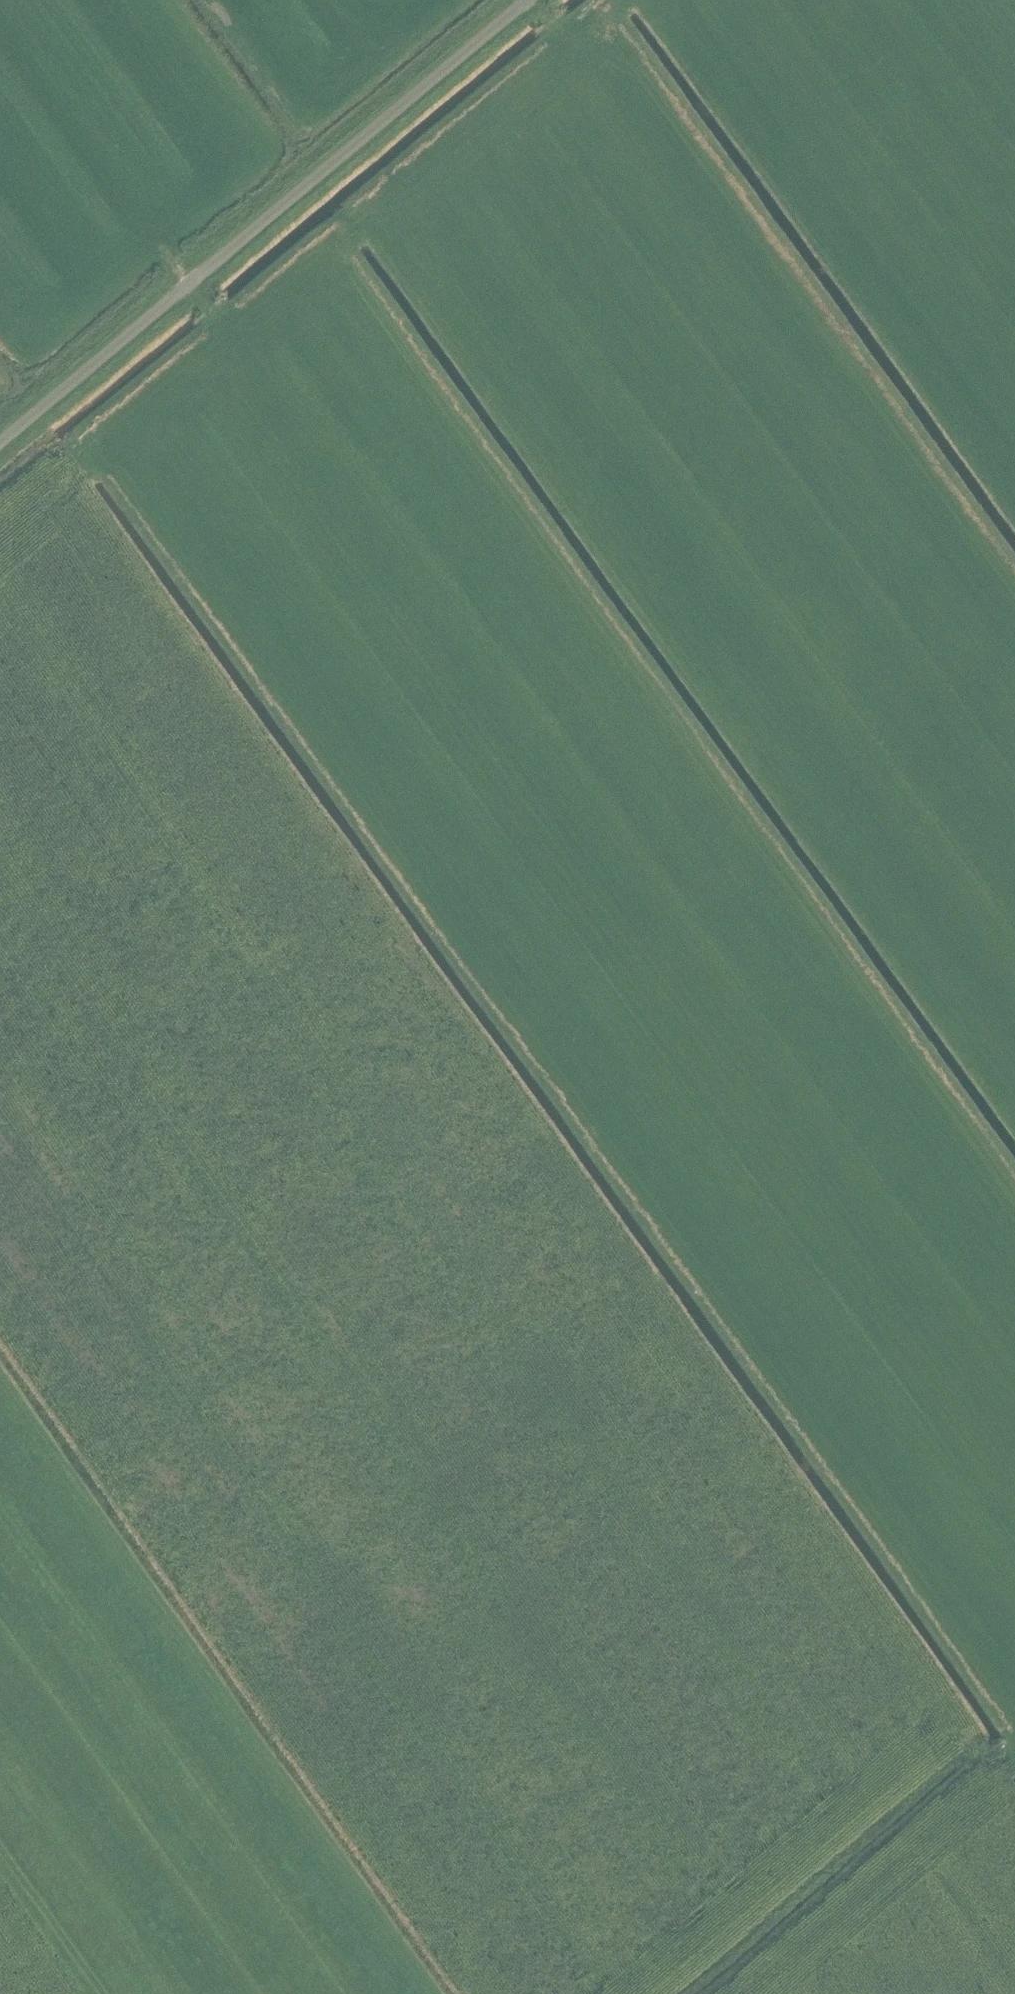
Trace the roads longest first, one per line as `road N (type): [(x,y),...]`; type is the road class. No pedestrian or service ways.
road 1 (unclassified): [(0,450),(530,0)]

